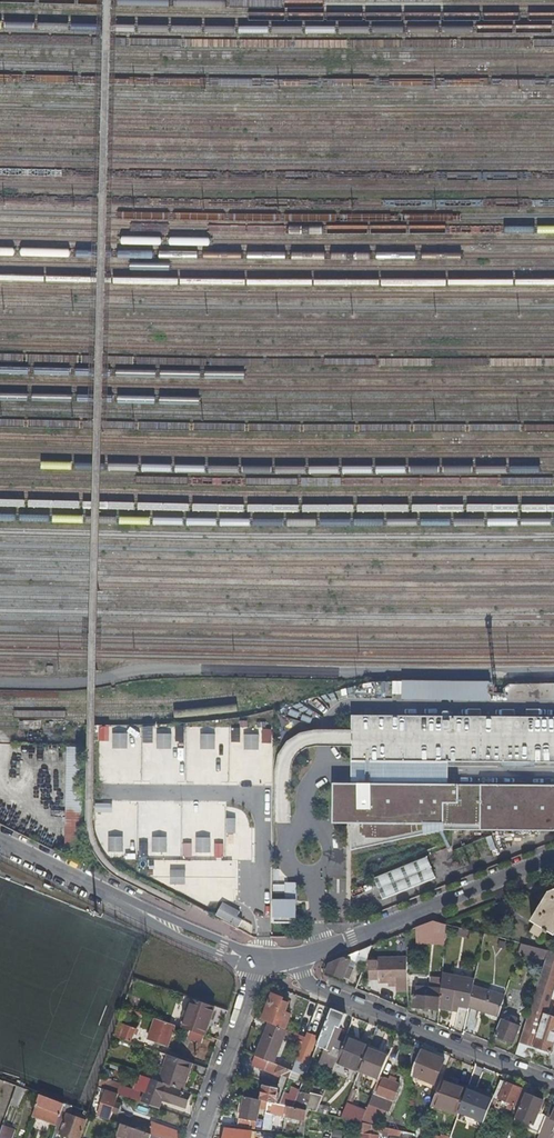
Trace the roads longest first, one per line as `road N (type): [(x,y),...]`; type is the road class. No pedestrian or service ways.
road 1 (residential): [(553,1087),(308,985),(291,959)]
road 2 (residential): [(0,842),(221,951),(258,961)]
road 3 (residential): [(291,959),(553,858)]
road 4 (residential): [(258,961),(201,1137)]

